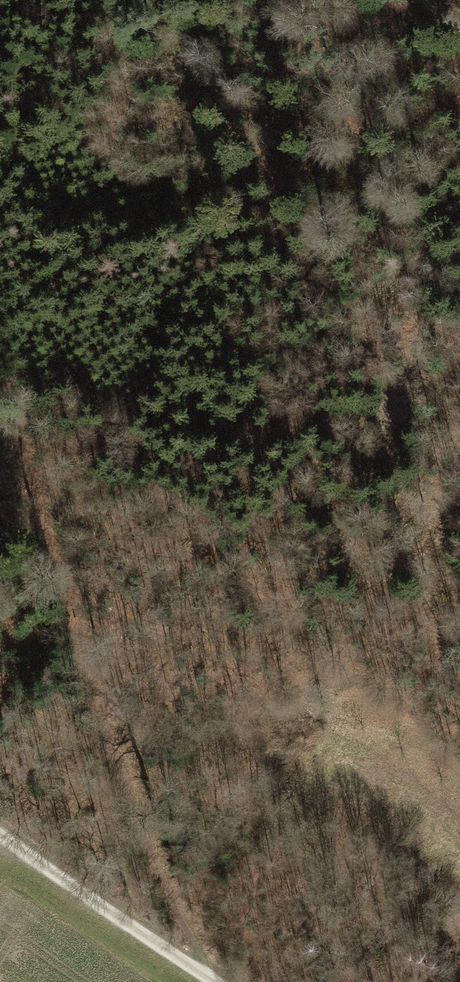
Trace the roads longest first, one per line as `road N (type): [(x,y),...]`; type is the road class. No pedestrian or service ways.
road 1 (track): [(0,402),(207,974)]
road 2 (track): [(0,325),(223,196),(459,111)]
road 3 (track): [(0,838),(207,974)]

